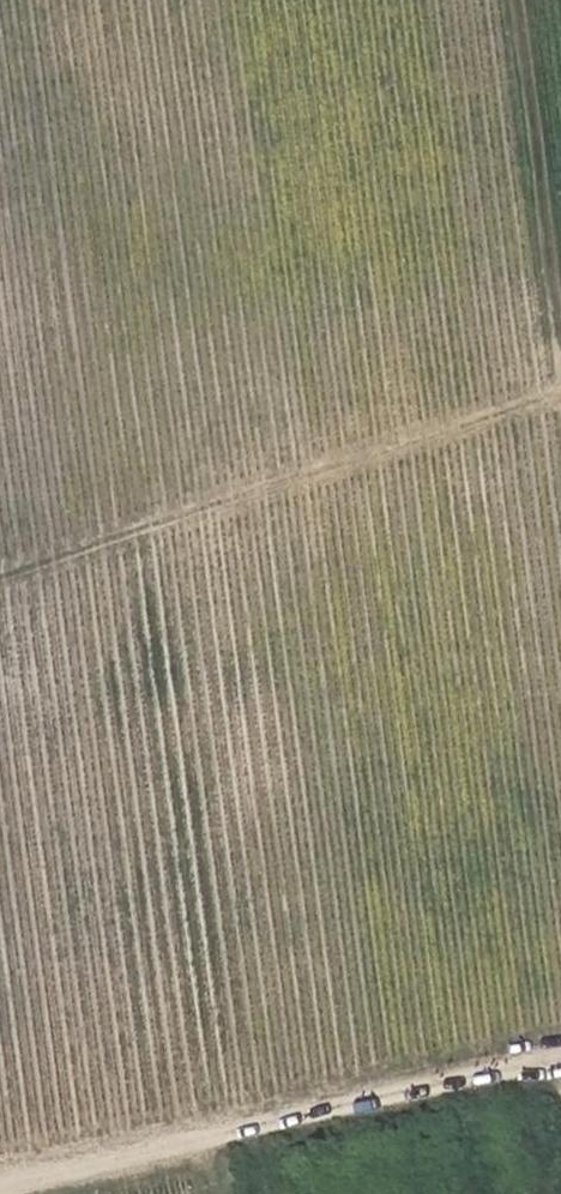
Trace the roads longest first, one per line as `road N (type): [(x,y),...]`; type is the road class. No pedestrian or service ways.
road 1 (track): [(560,1060),(0,1175)]

